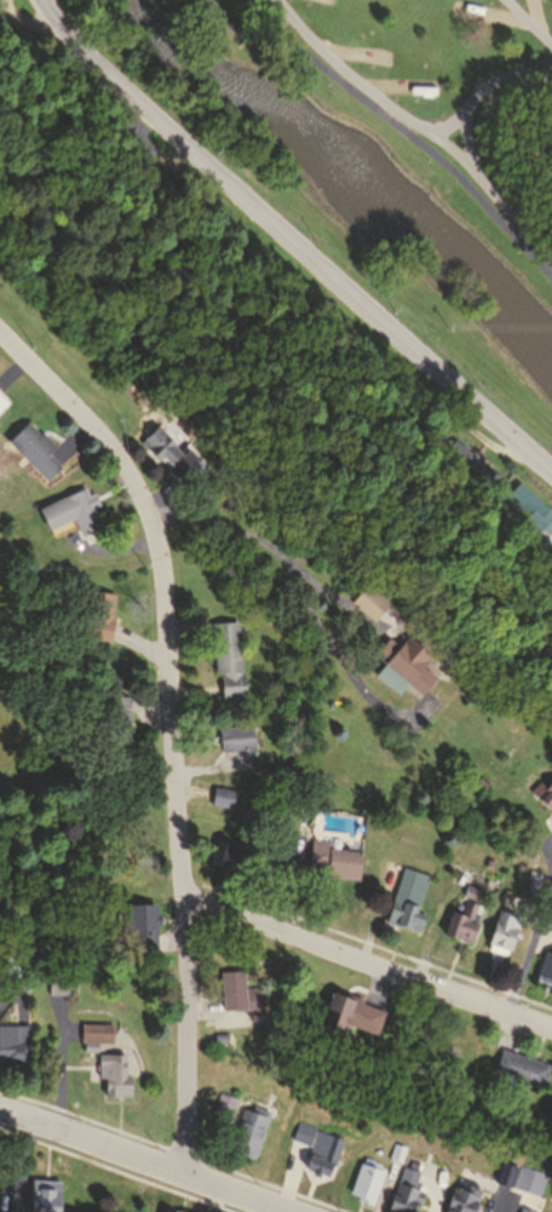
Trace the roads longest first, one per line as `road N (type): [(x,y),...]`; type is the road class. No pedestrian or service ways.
road 1 (residential): [(190,1167),(160,568),(134,492),(104,444),(0,339)]
road 2 (secondary): [(76,40),(551,470)]
road 3 (residential): [(551,1024),(182,894)]
road 4 (residential): [(318,1211),(0,1100)]

